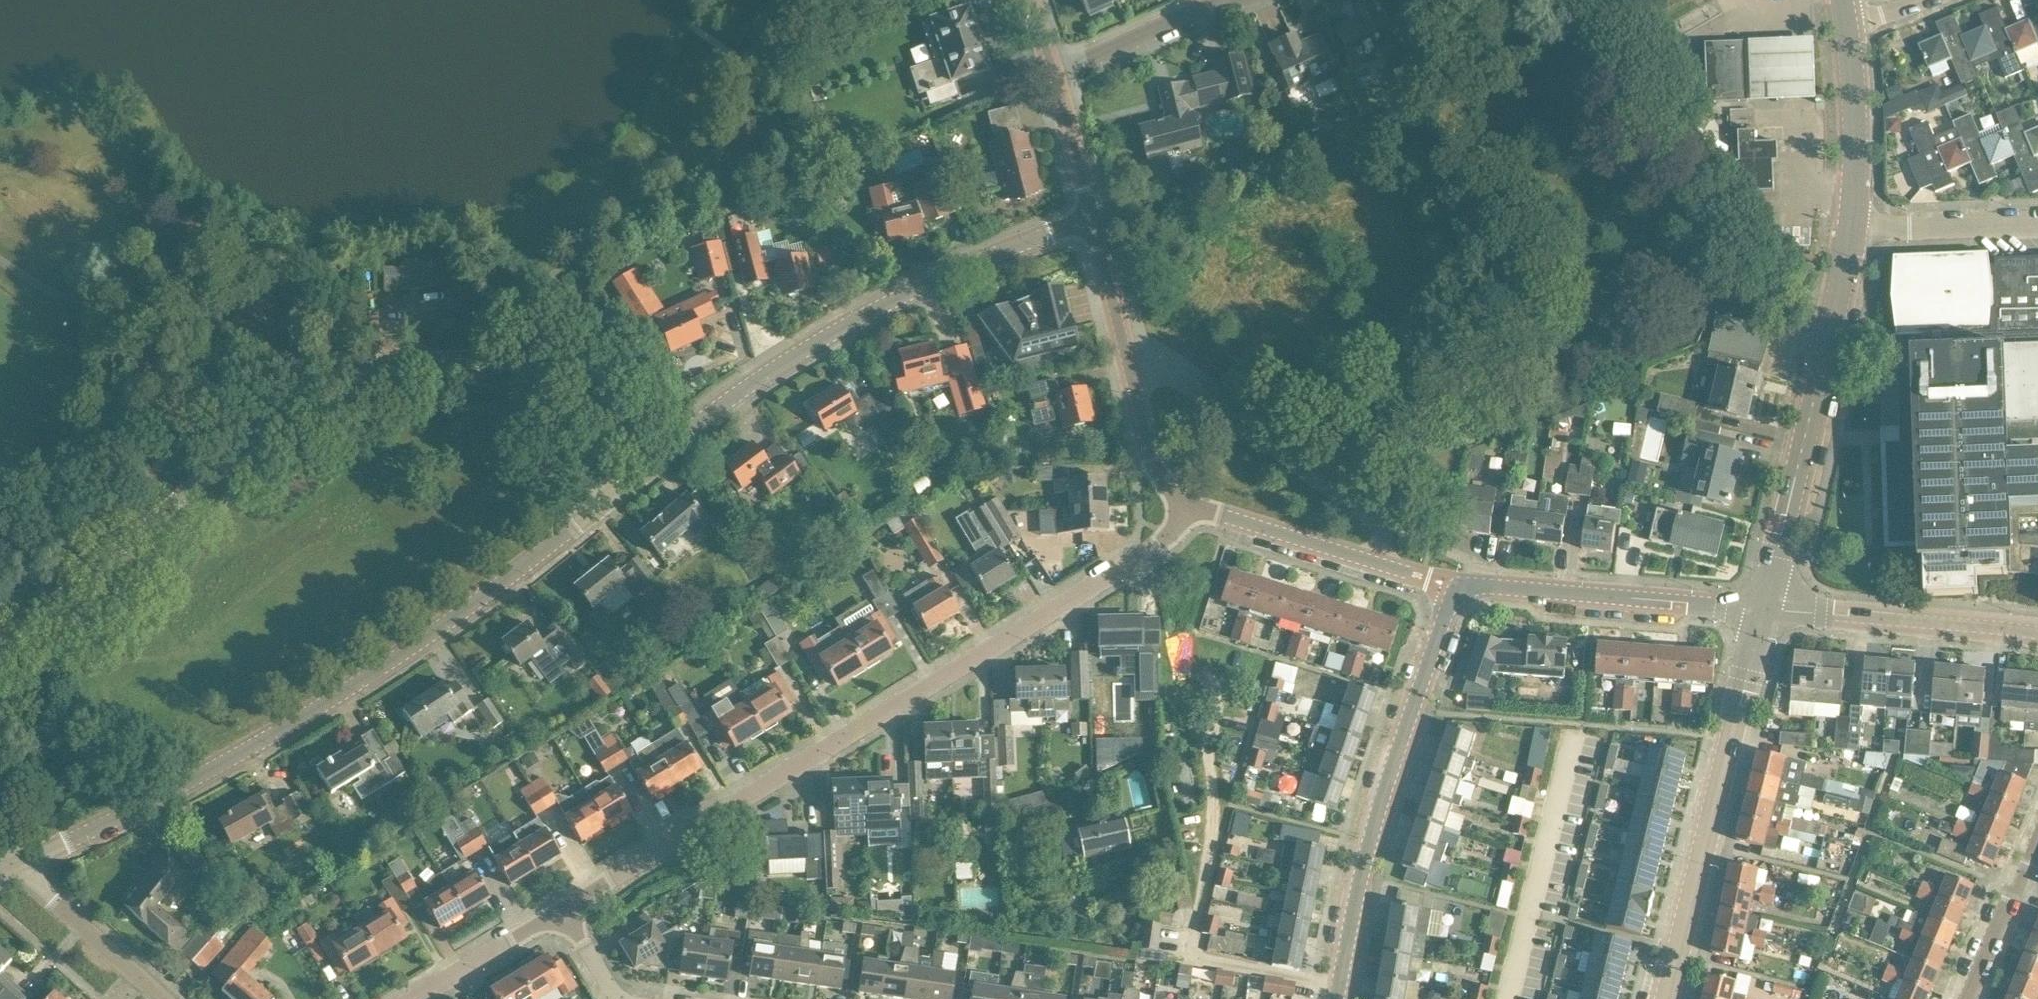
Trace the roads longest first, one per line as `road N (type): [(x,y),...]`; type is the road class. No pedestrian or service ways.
road 1 (unclassified): [(0,649),(359,364),(512,358),(553,438),(604,500)]
road 2 (residential): [(565,909),(1138,556),(1175,529),(1188,505)]
road 3 (tertiary): [(27,861),(289,727),(422,639),(604,500)]
road 4 (tertiary): [(604,500),(722,406),(846,325),(1092,217)]
road 5 (tertiary): [(1337,998),(1367,844),(1454,585)]
road 6 (tertiary): [(1665,998),(1765,607)]
road 7 (tertiary): [(1765,607),(1849,228)]
road 8 (residential): [(1380,563),(1383,528),(1165,370),(1131,372)]
road 9 (tertiary): [(1765,607),(1454,585)]
road 10 (tertiary): [(2037,633),(1765,607)]
road 11 (tertiary): [(1849,228),(1856,137),(1847,26)]
road 12 (tertiary): [(1380,563),(1188,505)]
road 13 (residential): [(164,998),(37,879),(27,861)]
road 14 (residential): [(1849,228),(2037,221)]
road 15 (residential): [(1052,71),(1221,0)]
road 16 (residential): [(417,998),(565,909)]
road 17 (residential): [(2037,844),(1973,998)]
road 18 (tertiary): [(1131,372),(1092,217)]
road 19 (unclassified): [(1092,217),(1052,71)]
road 20 (tertiary): [(1188,505),(1164,482),(1150,451),(1131,372)]

